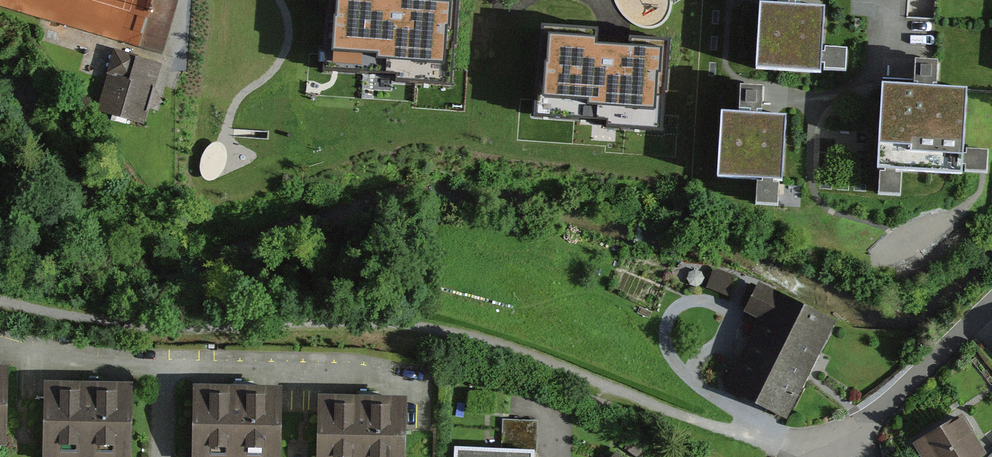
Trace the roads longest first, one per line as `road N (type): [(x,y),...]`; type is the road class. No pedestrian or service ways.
road 1 (residential): [(991,304),(890,403),(808,456)]

